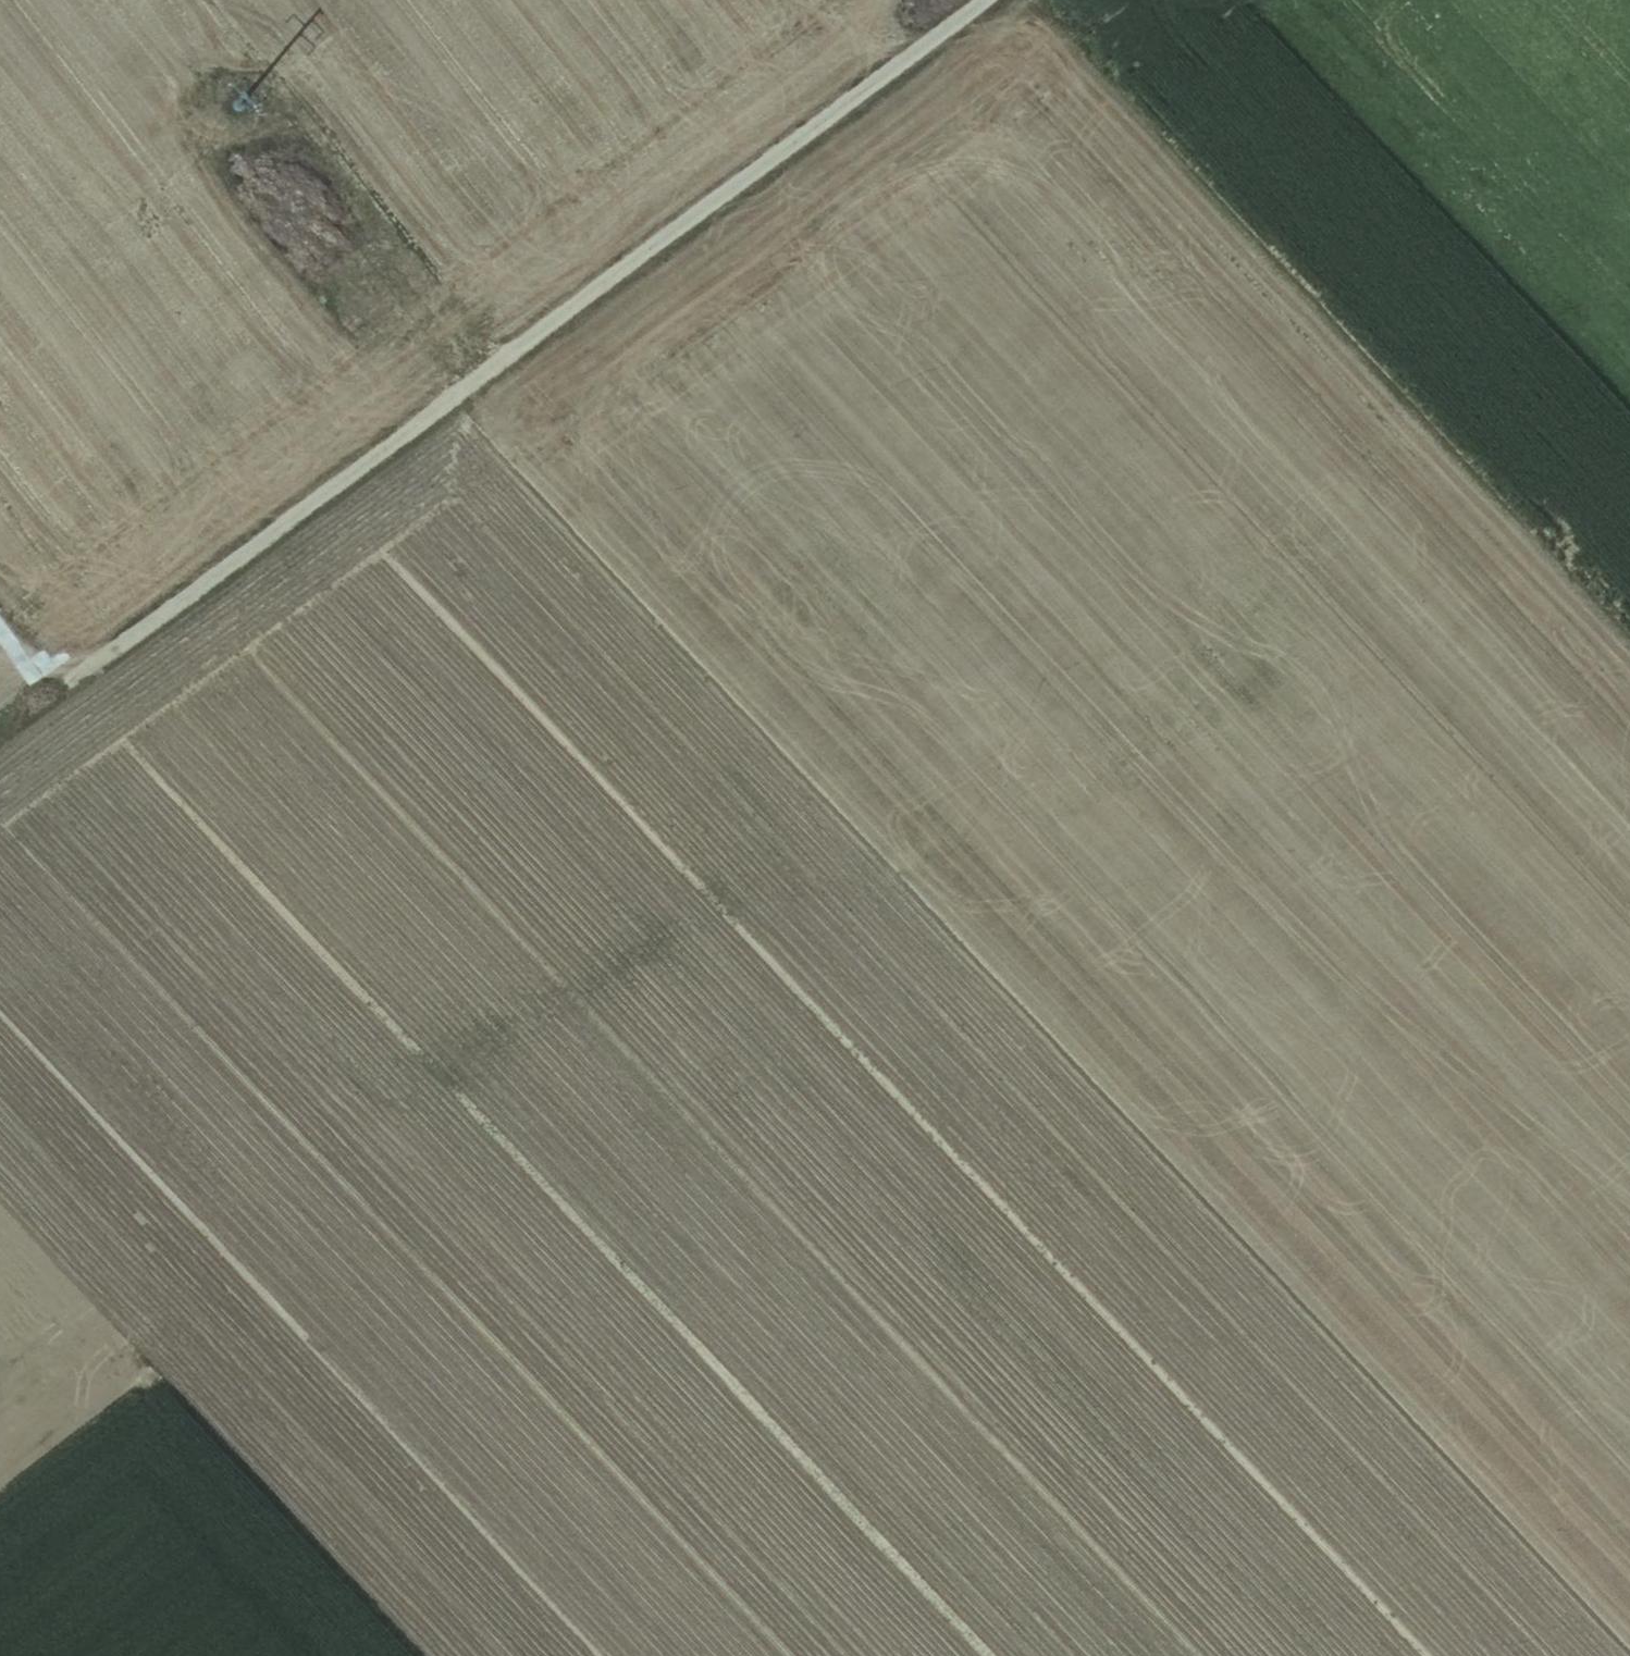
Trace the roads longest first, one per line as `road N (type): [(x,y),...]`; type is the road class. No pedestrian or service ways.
road 1 (track): [(991,0),(79,673),(32,662),(0,627)]

